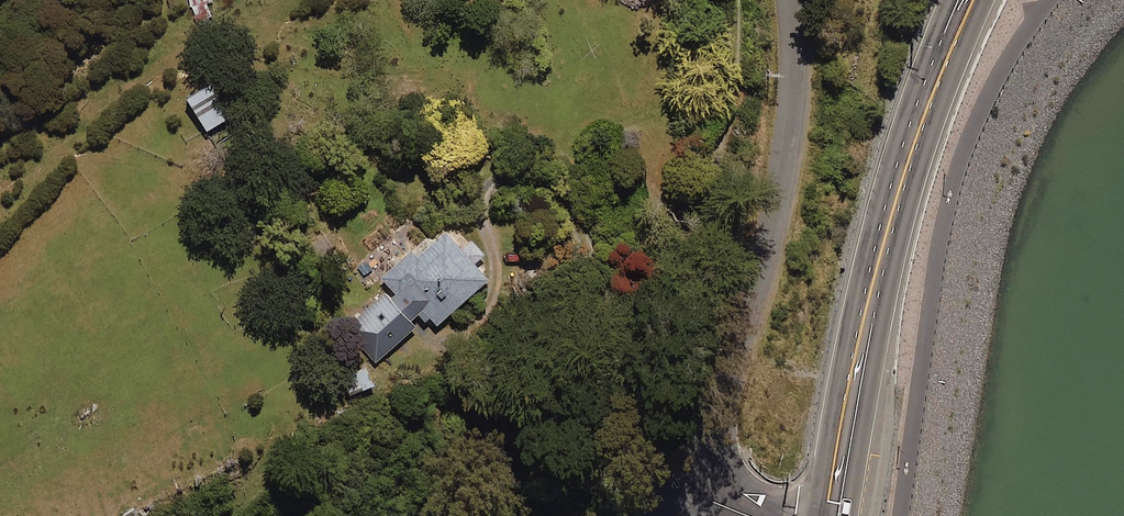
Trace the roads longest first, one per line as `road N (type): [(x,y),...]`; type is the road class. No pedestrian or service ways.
road 1 (trunk): [(956,0),(898,153),(823,515)]
road 2 (secondary): [(789,0),(792,123),(777,208),(731,374),(690,461)]

